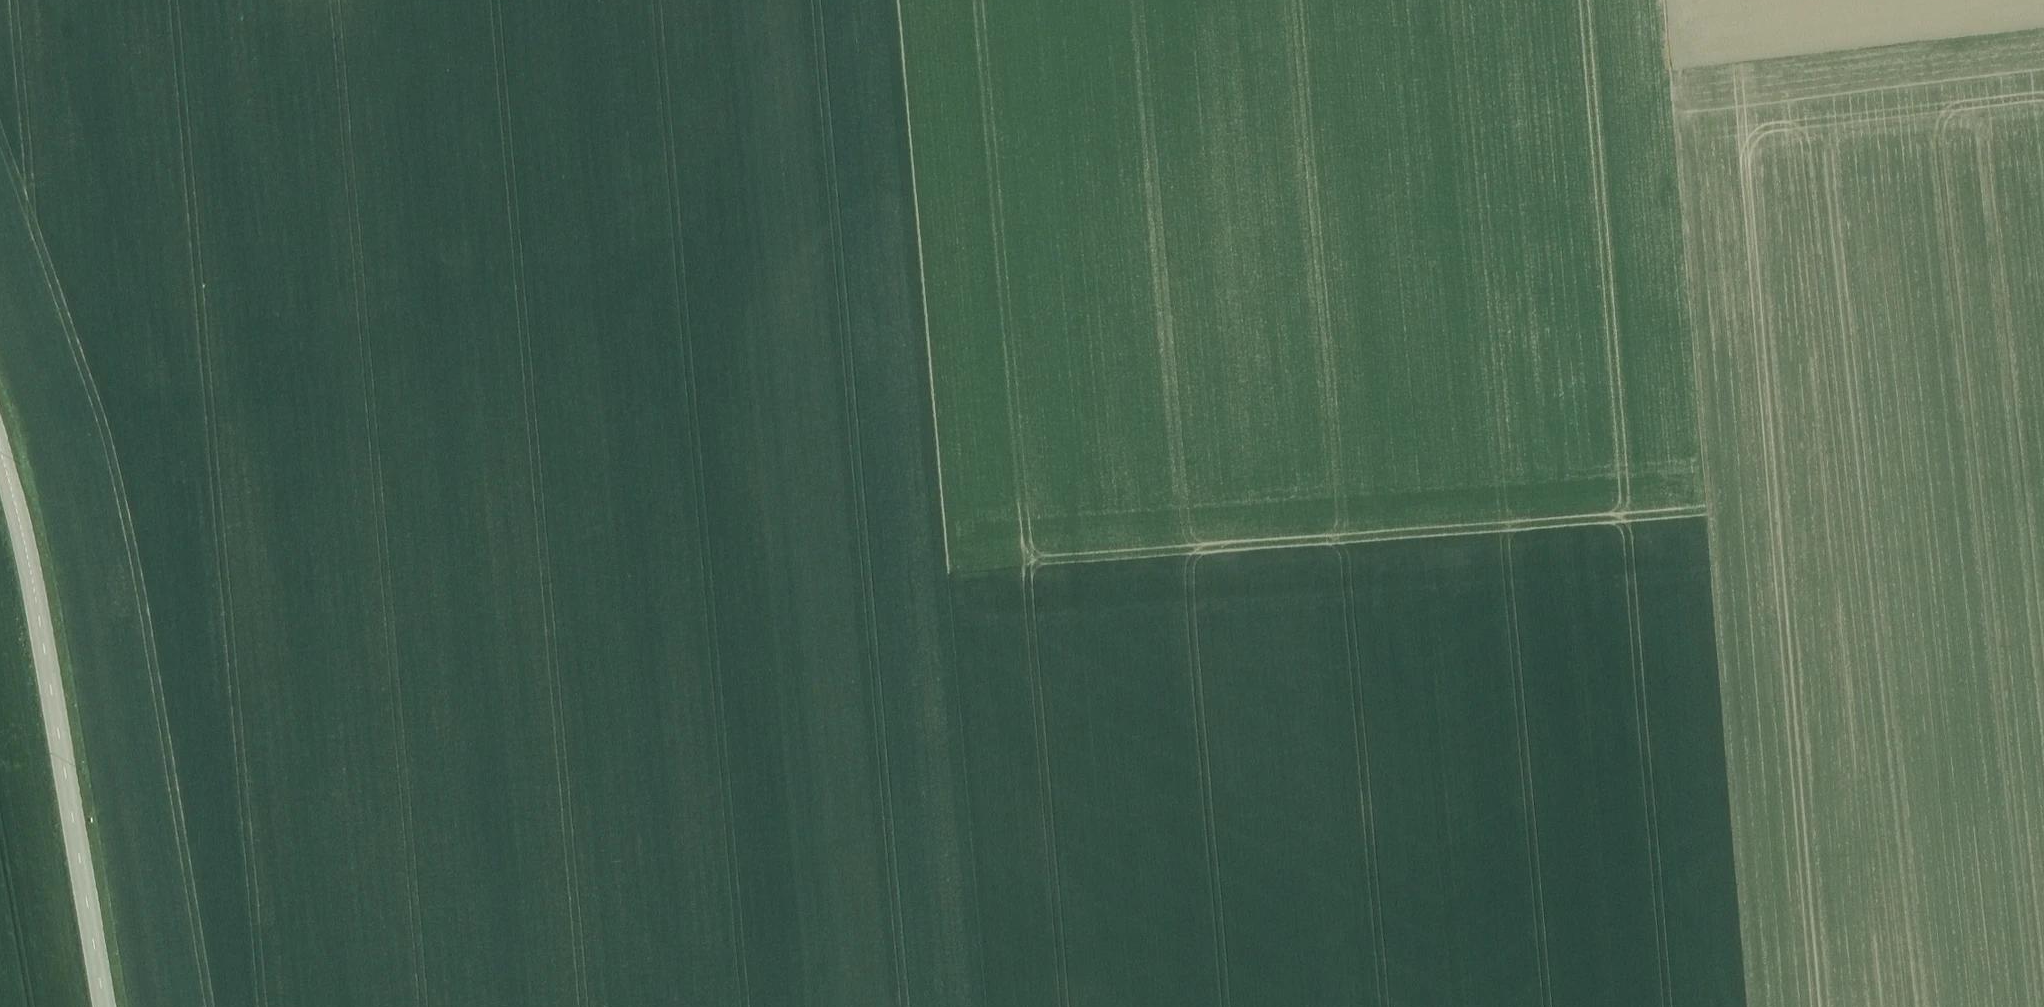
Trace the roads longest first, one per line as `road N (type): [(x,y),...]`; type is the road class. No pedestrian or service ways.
road 1 (tertiary): [(104,1006),(18,517),(0,461)]

